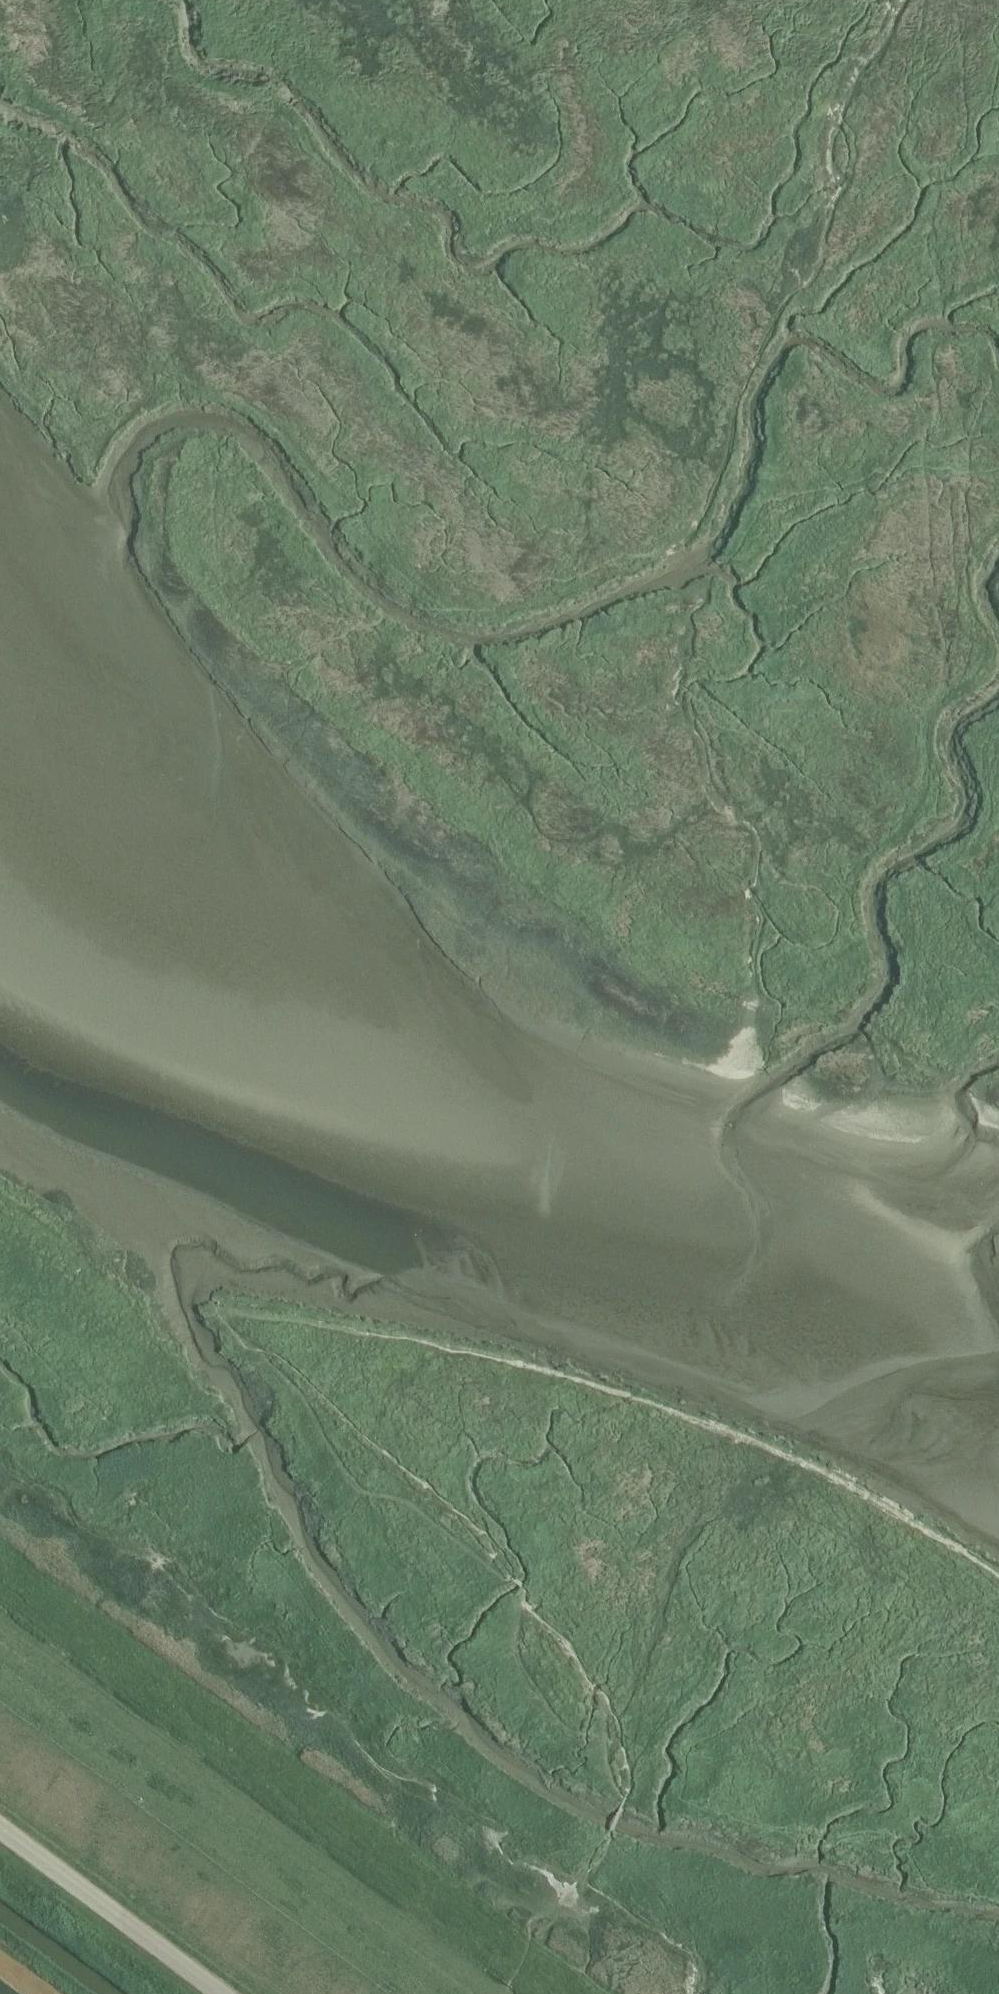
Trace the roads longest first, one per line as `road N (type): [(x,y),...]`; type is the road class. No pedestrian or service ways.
road 1 (track): [(450,1993),(0,1657)]
road 2 (unclassified): [(222,1993),(0,1827)]

